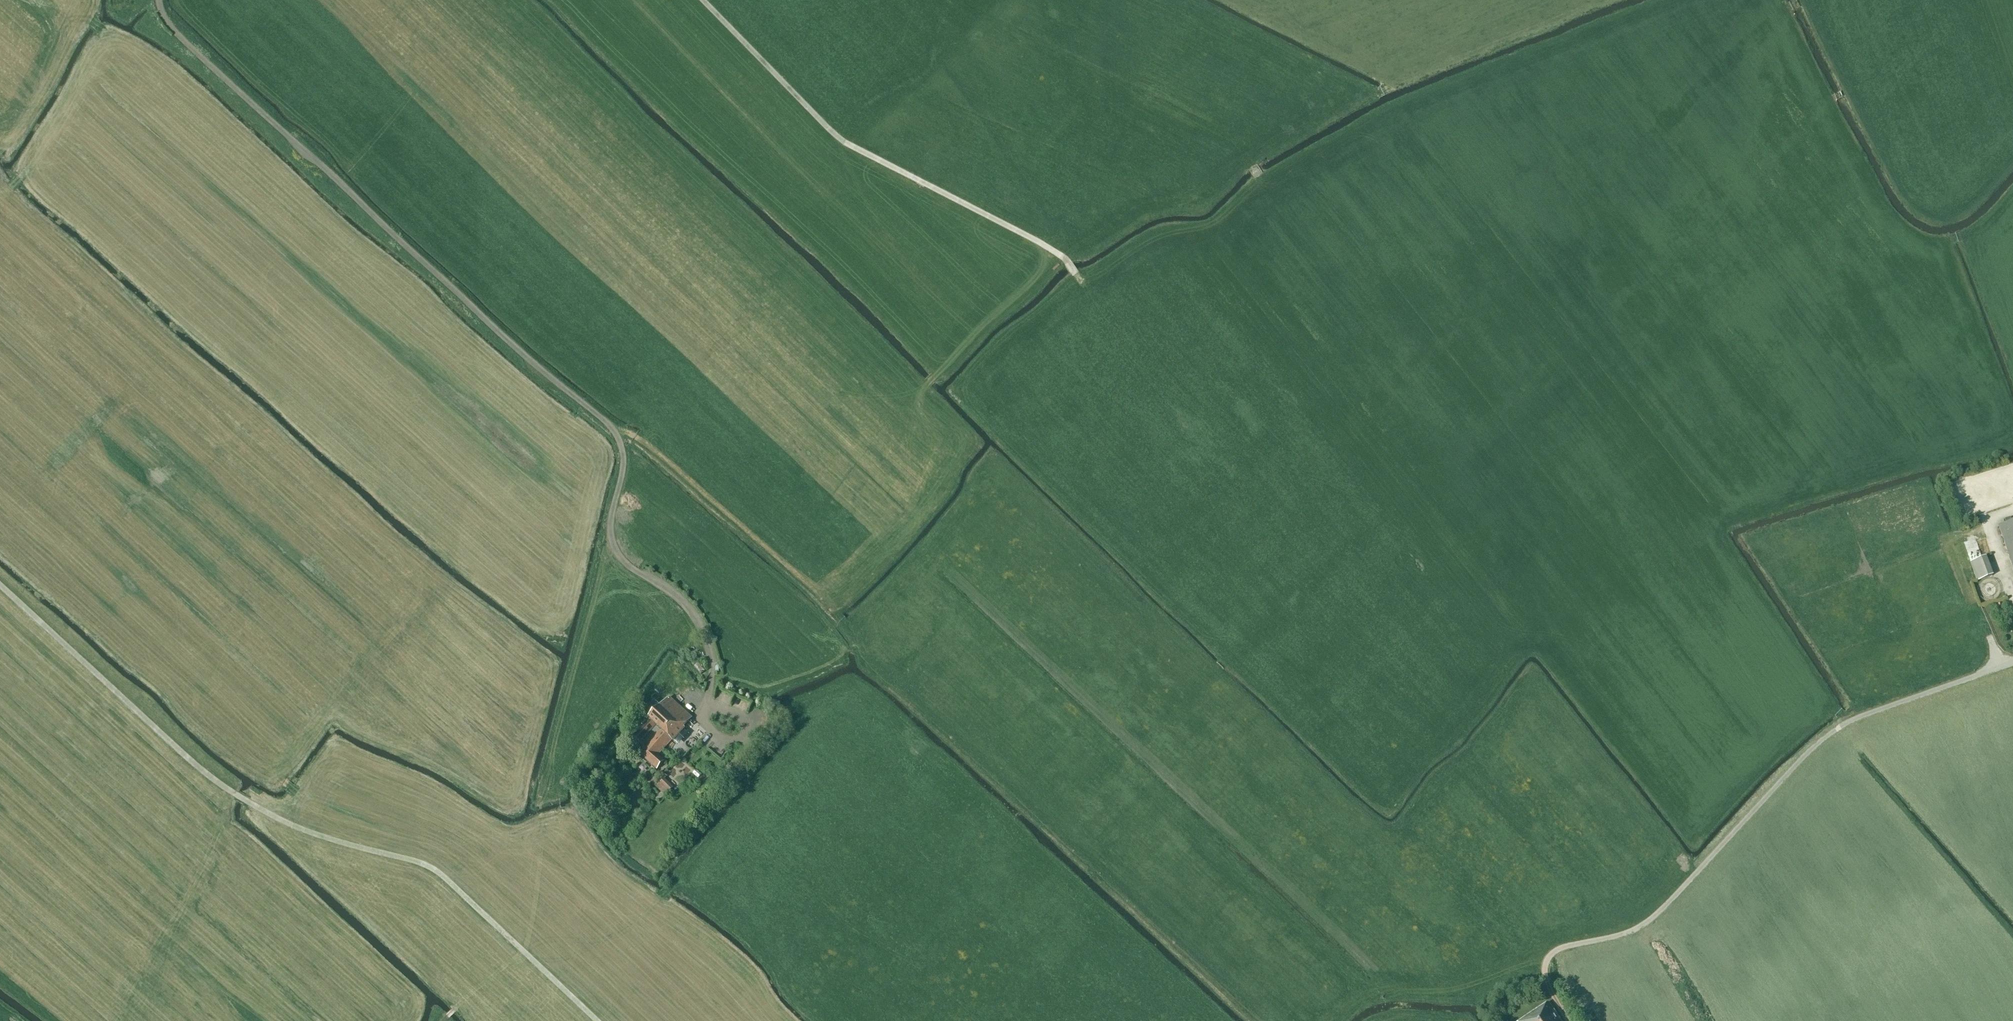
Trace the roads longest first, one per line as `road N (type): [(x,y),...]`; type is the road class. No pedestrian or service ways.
road 1 (track): [(0,585),(207,774),(302,829),(432,867),(597,1020)]
road 2 (unclassified): [(1548,987),(1545,964),(1555,951),(1649,920),(1830,733),(2012,662)]
road 3 (track): [(705,0),(844,141),(1064,257),(1075,275)]

